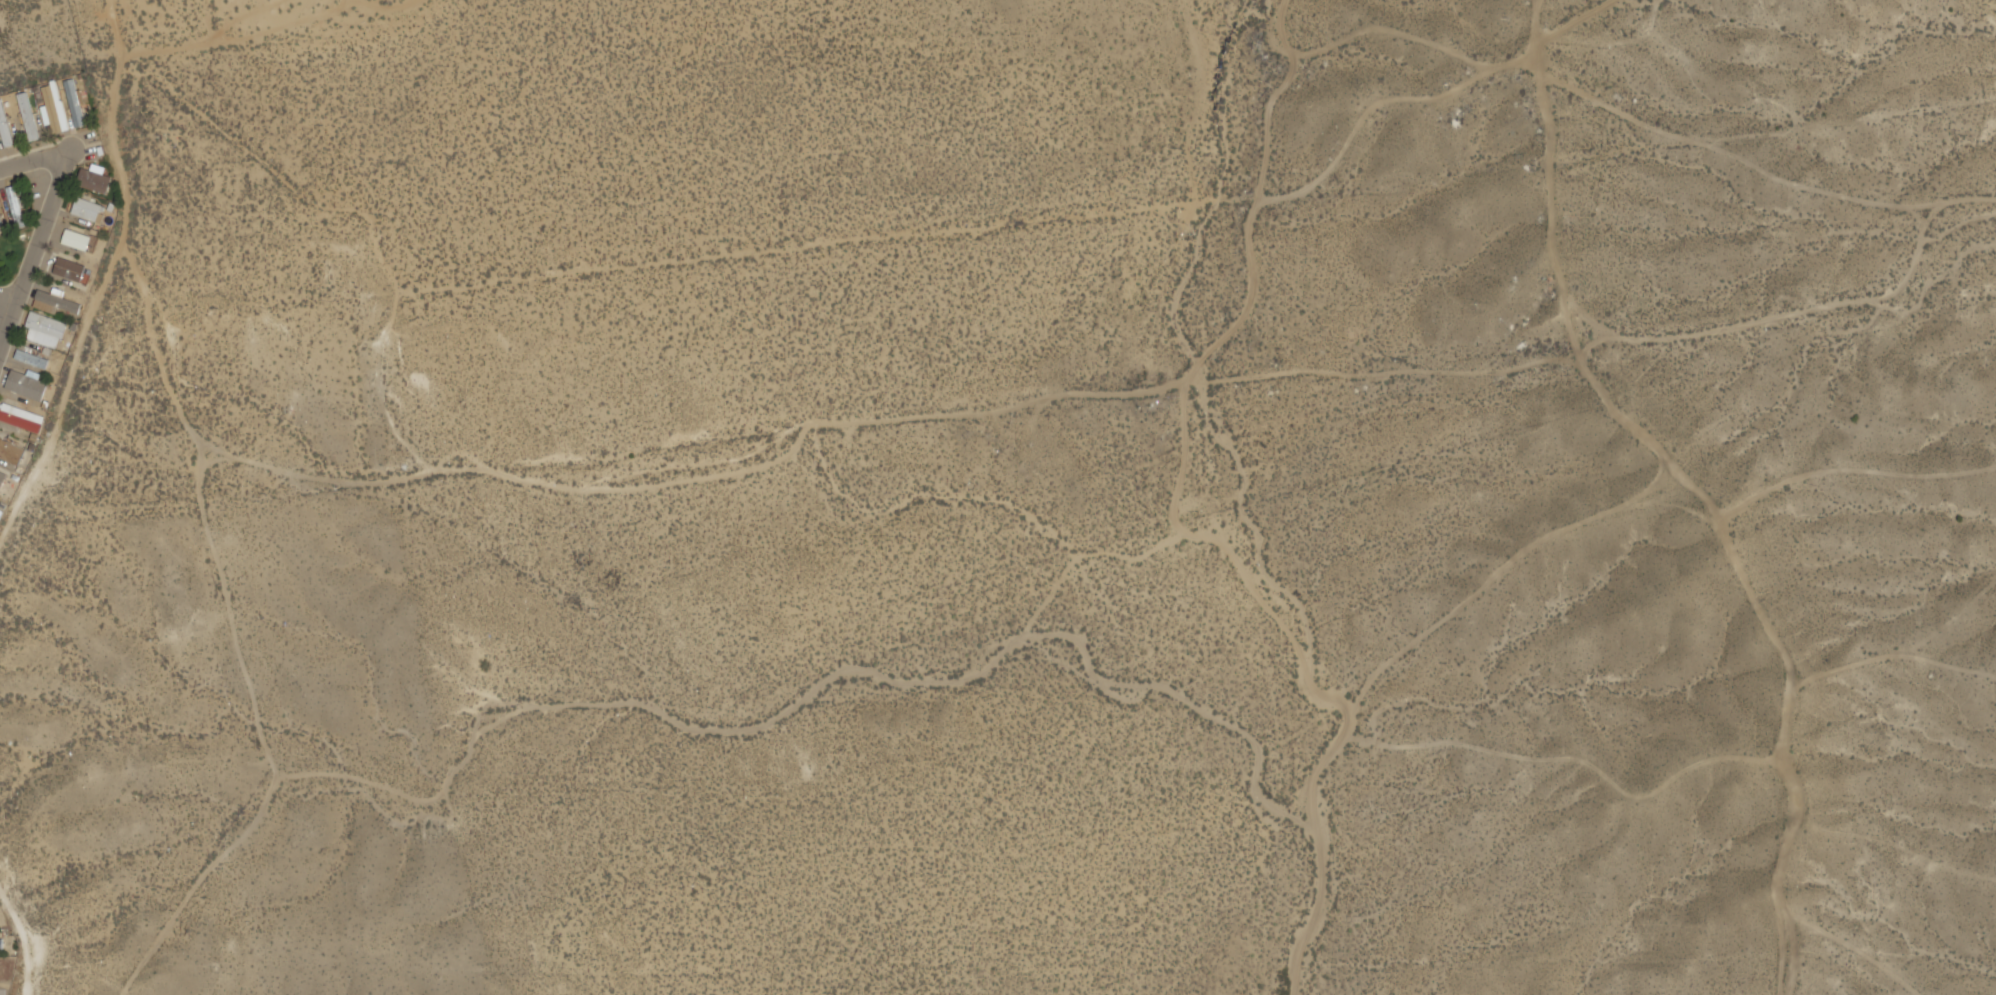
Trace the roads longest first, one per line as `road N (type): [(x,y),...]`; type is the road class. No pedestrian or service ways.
road 1 (residential): [(0,366),(58,187),(63,165),(56,156)]

